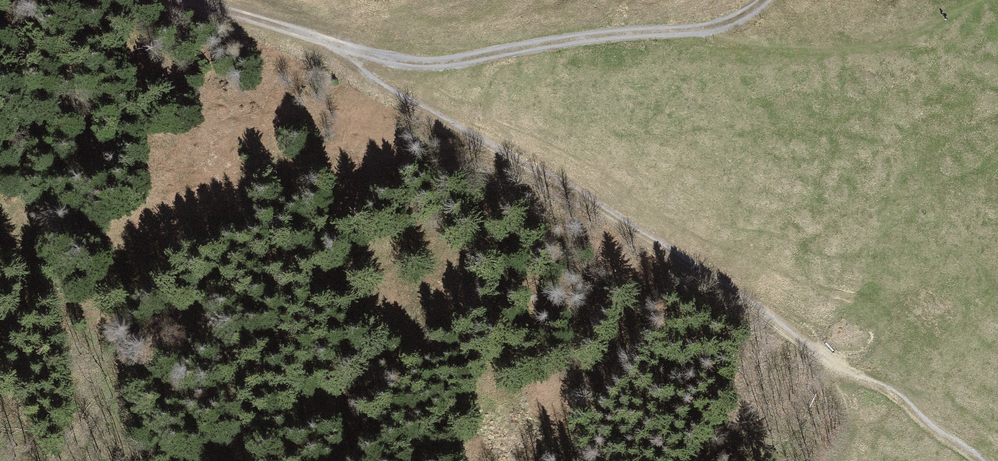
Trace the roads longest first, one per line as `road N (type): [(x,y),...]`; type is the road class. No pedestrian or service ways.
road 1 (track): [(692,39),(409,62),(346,45)]
road 2 (track): [(198,0),(346,45)]

